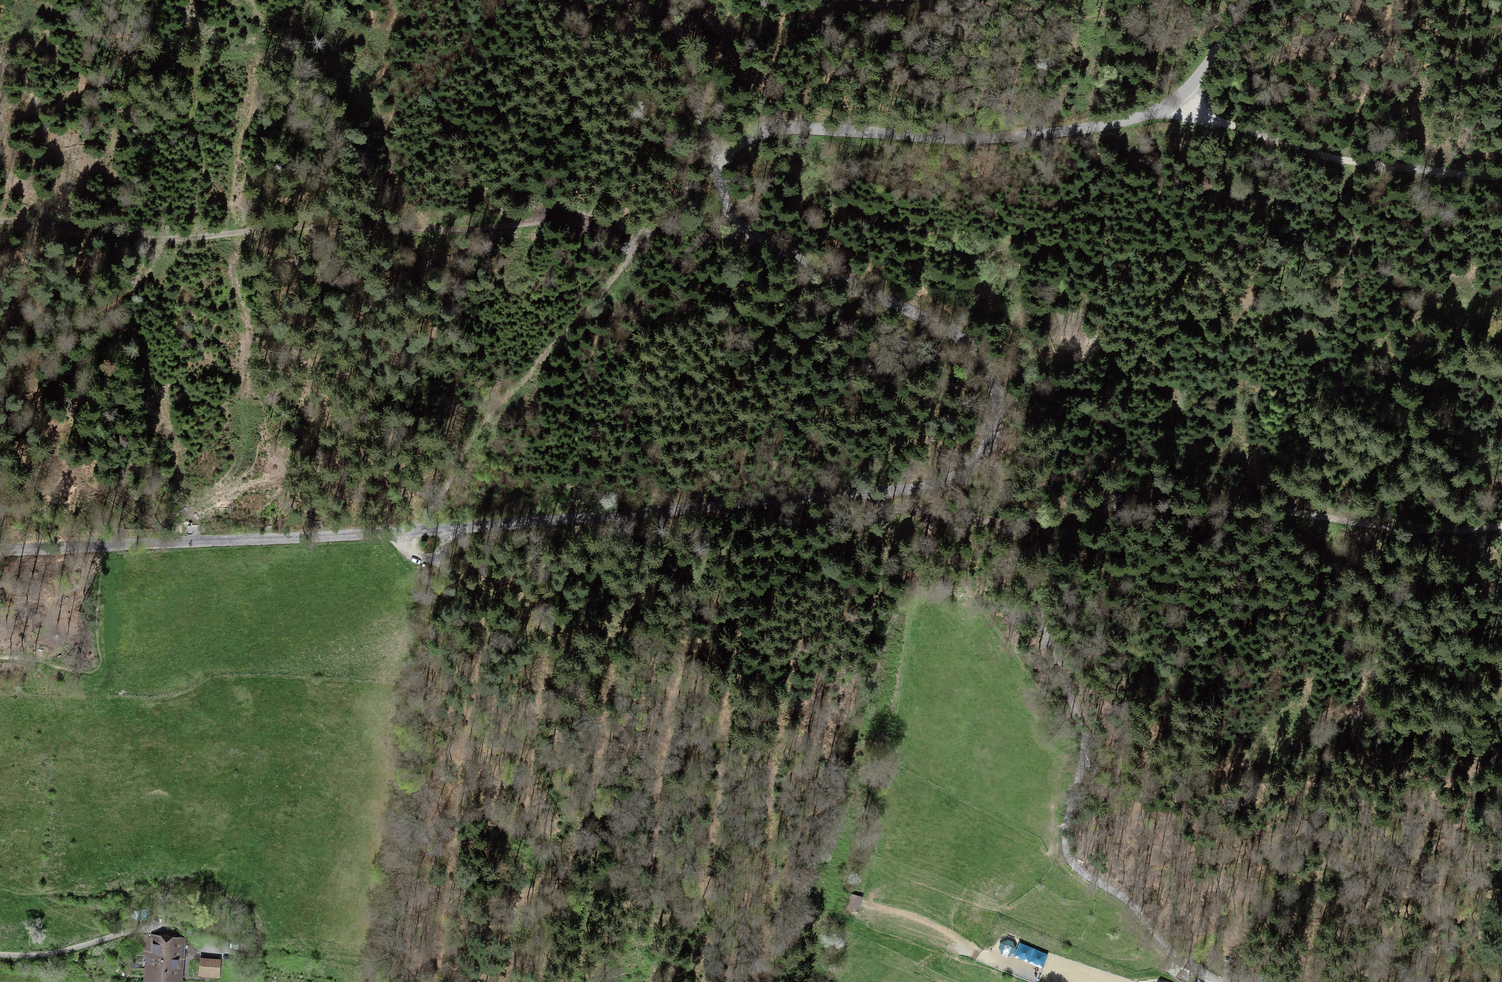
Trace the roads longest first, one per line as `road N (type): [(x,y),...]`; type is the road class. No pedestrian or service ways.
road 1 (unclassified): [(0,550),(419,532),(923,489),(976,463),(1000,413),(984,359),(937,325),(743,229),(723,199),(721,163)]
road 2 (track): [(649,227),(543,222),(156,241),(0,223)]
road 3 (unclassified): [(721,163),(739,143),(777,129),(973,139),(1139,117),(1181,95),(1251,0)]
road 4 (track): [(1221,977),(1161,943),(1138,908),(1065,851),(1083,732),(1027,566),(1004,522)]
road 5 (track): [(0,40),(27,31),(145,37),(211,55),(341,68),(367,90),(401,199),(428,228)]
road 6 (track): [(1501,525),(1470,532),(1384,527),(1315,513),(1216,509),(1004,522)]
road 7 (track): [(1173,102),(1344,159),(1501,176)]
road 8 (residential): [(0,958),(62,955),(146,931),(180,932),(216,946)]
road 9 (track): [(1004,522),(821,496)]
road 10 (unclassified): [(721,163),(670,0)]

